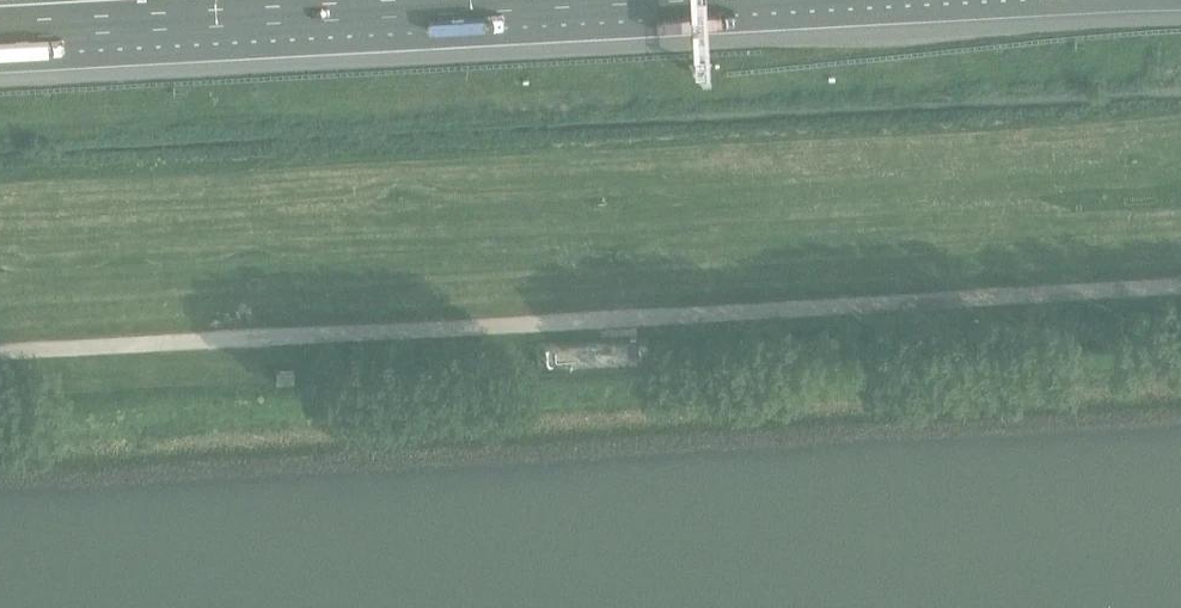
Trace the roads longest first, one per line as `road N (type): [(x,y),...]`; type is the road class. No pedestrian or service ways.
road 1 (motorway): [(0,31),(562,0)]

